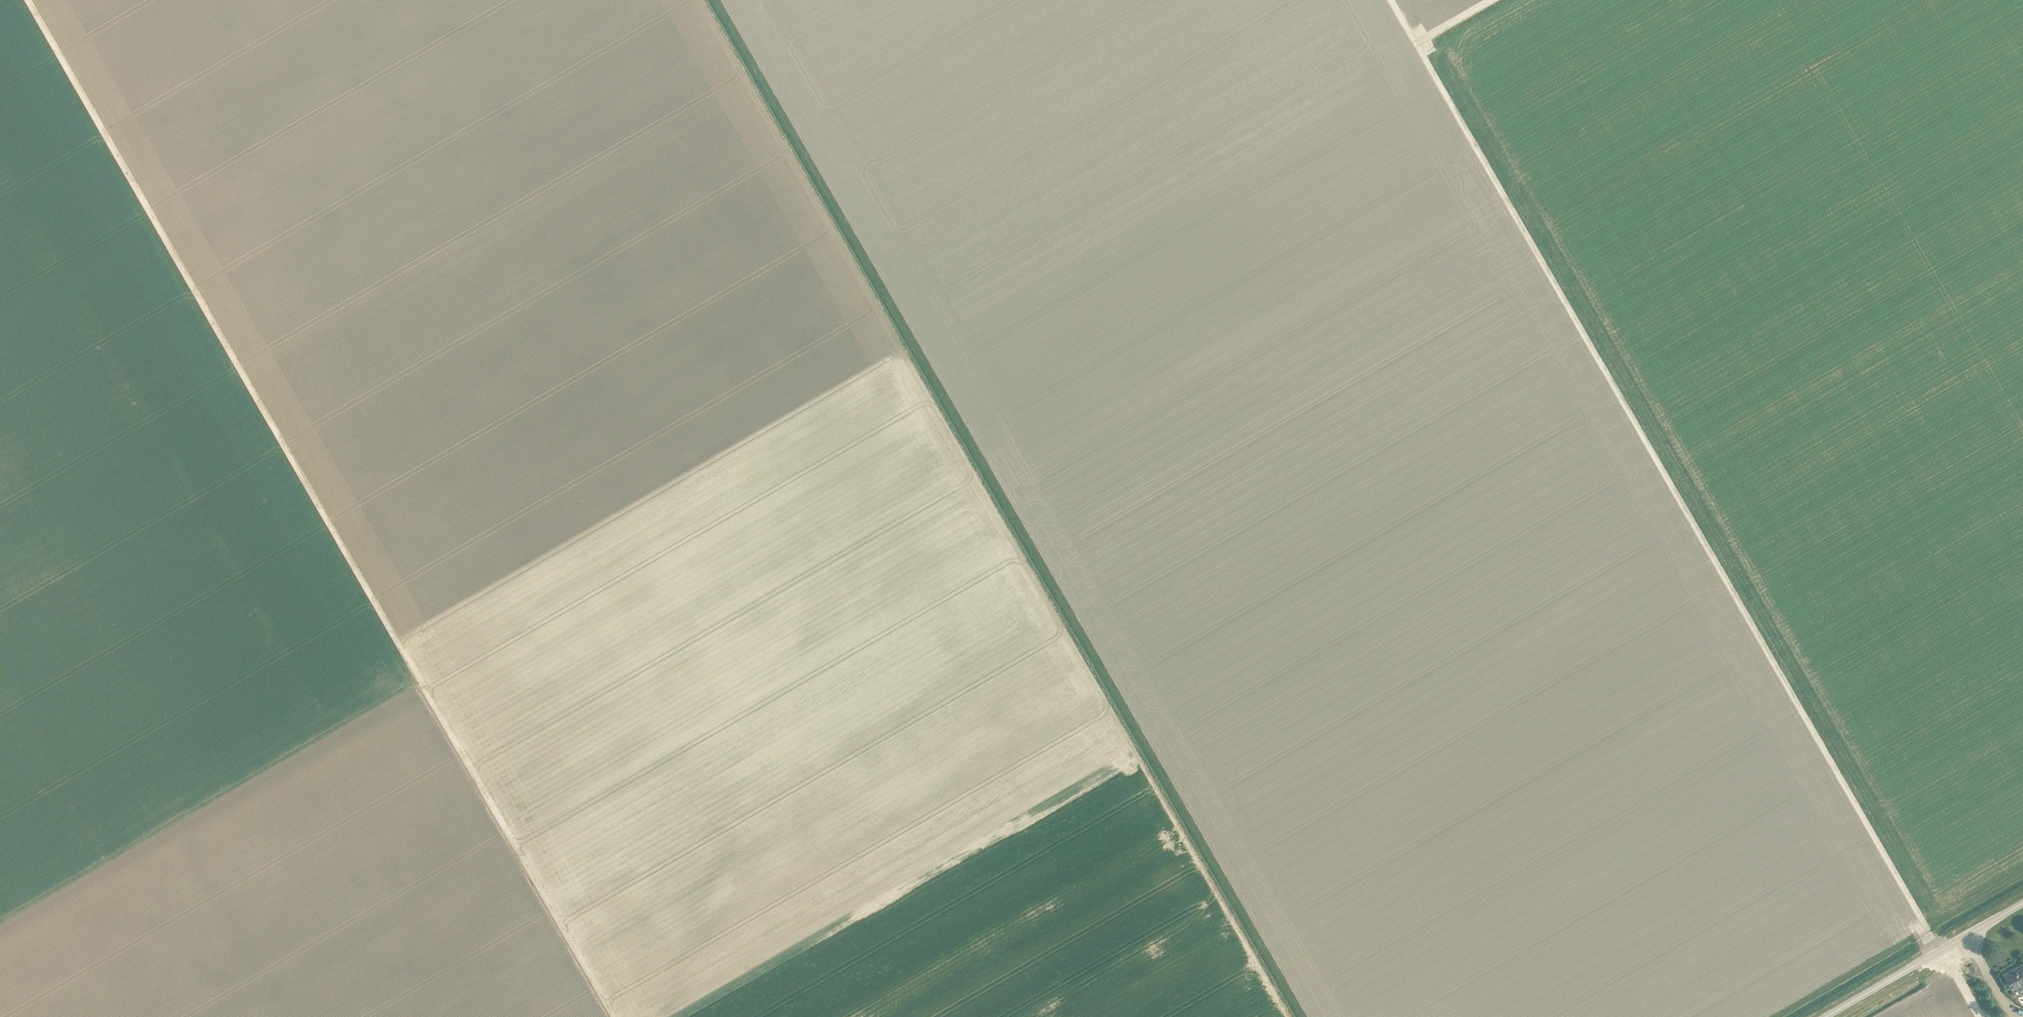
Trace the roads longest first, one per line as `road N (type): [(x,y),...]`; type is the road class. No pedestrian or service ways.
road 1 (unclassified): [(1828,1016),(2022,904)]

